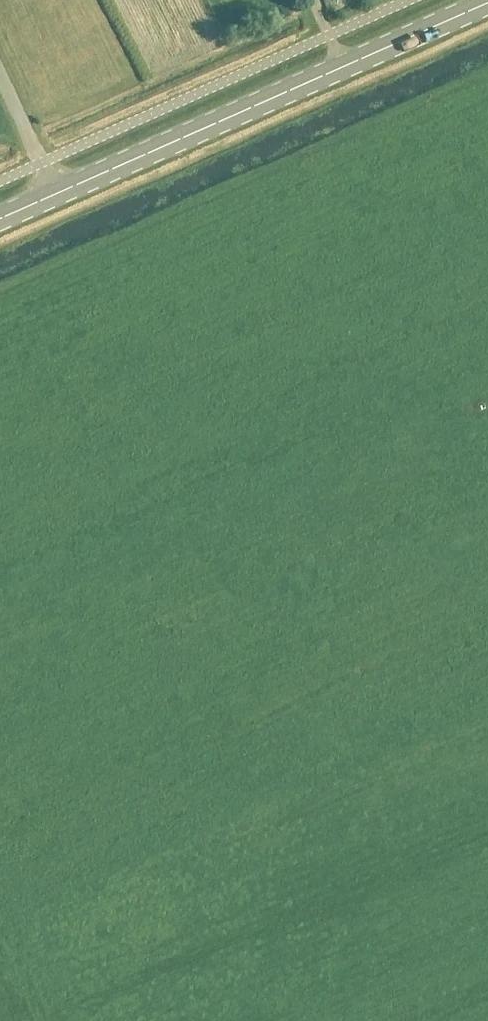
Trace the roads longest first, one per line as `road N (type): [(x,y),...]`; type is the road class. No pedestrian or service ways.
road 1 (secondary): [(0,222),(487,7)]

